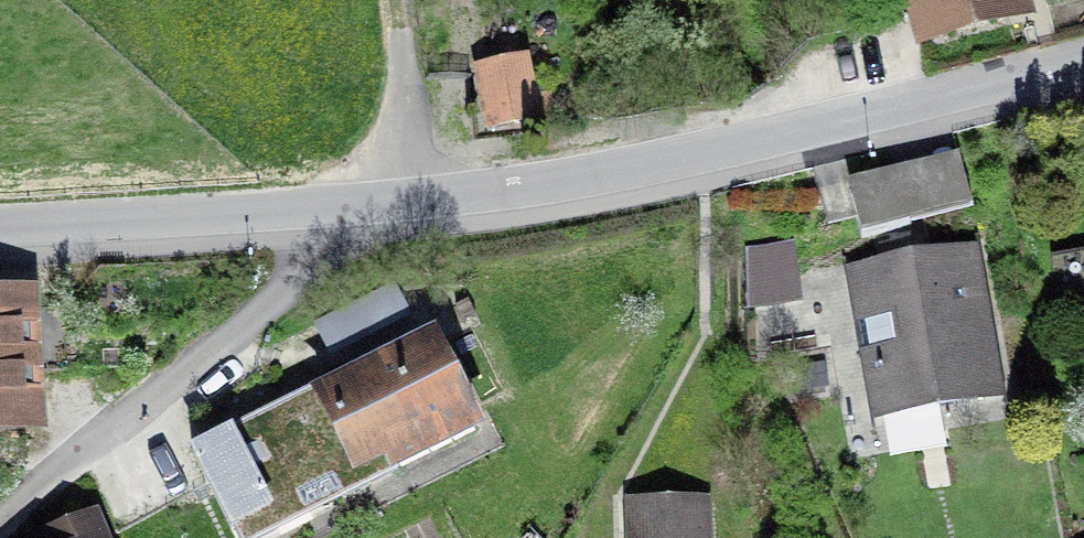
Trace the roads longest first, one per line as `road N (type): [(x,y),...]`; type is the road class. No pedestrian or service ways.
road 1 (tertiary): [(1083,67),(608,173),(364,205)]
road 2 (residential): [(364,205),(245,320),(0,523)]
road 3 (tertiary): [(364,205),(0,227)]
road 4 (track): [(400,202),(395,0)]

